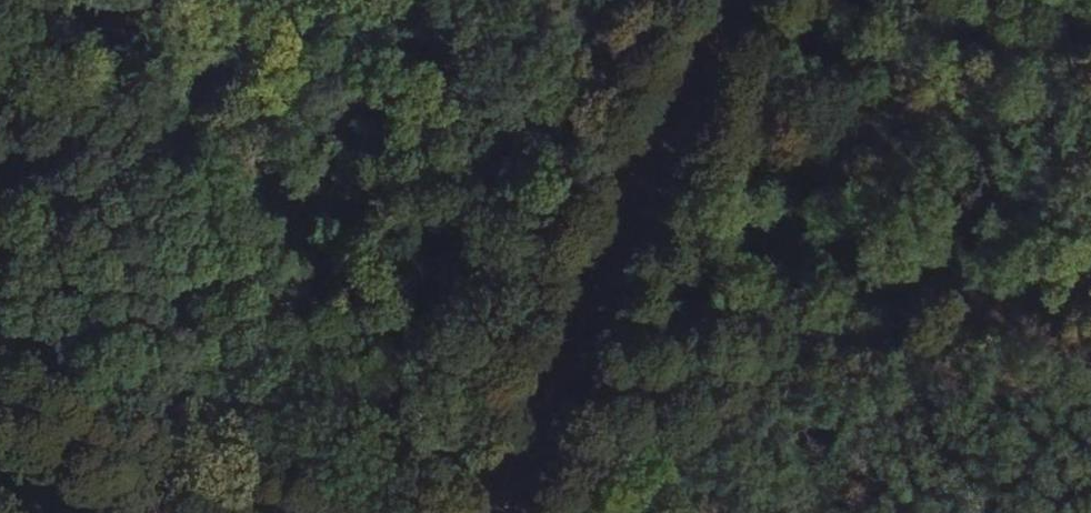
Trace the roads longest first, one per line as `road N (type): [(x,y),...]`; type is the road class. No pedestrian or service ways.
road 1 (track): [(522,413),(1090,309)]
road 2 (track): [(712,0),(475,512)]

